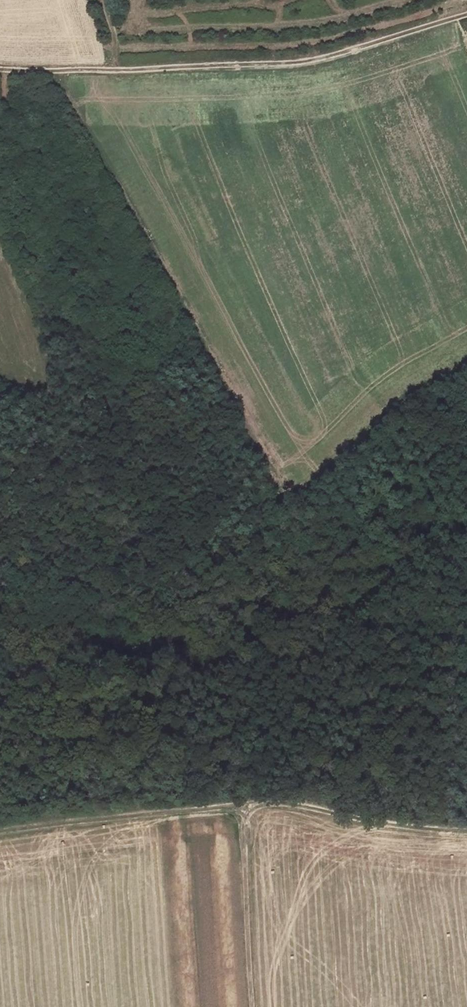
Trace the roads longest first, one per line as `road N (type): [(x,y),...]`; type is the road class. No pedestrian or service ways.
road 1 (track): [(466,15),(307,65),(0,68)]
road 2 (track): [(466,832),(254,801),(0,830)]
road 3 (track): [(58,70),(243,400)]
road 4 (track): [(254,801),(247,856),(256,1006)]

